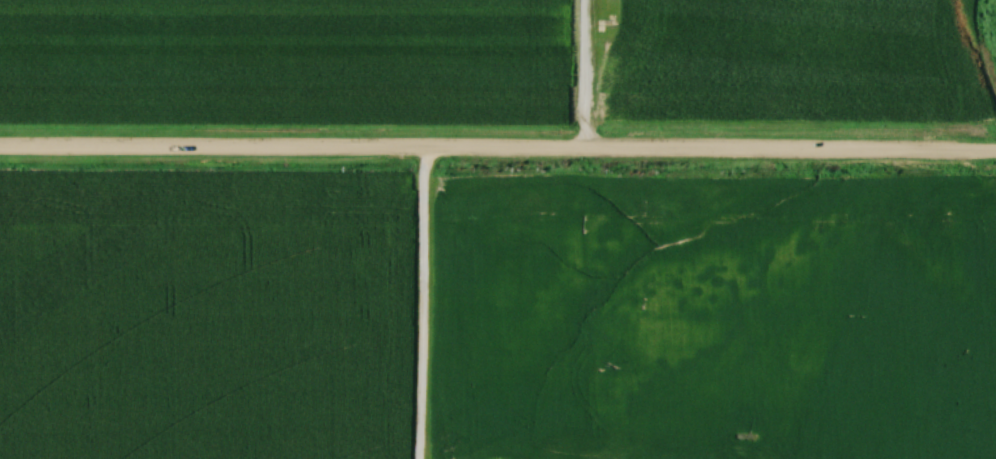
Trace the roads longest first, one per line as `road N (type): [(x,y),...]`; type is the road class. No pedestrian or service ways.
road 1 (residential): [(0,146),(995,154)]
road 2 (residential): [(416,458),(424,149)]
road 3 (residential): [(584,148),(579,0)]

